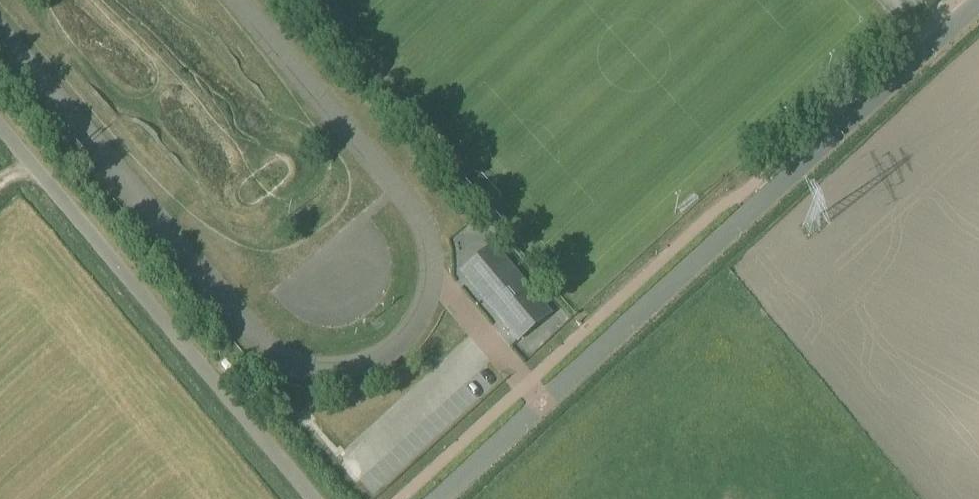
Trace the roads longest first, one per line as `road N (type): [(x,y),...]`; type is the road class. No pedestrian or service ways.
road 1 (unclassified): [(439,498),(974,0)]
road 2 (unclassified): [(312,498),(0,127)]

